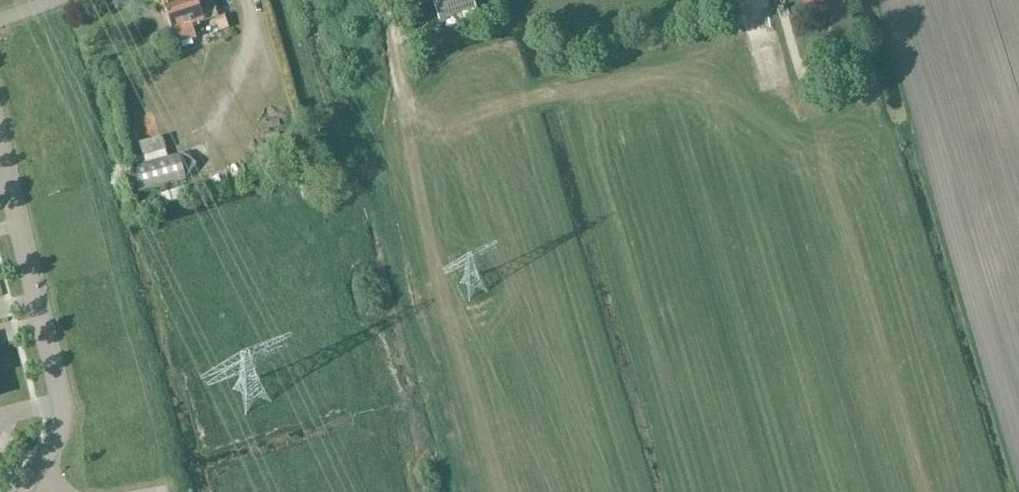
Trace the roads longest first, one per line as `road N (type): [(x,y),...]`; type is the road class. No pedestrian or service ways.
road 1 (residential): [(33,480),(59,438),(62,401),(0,147)]

